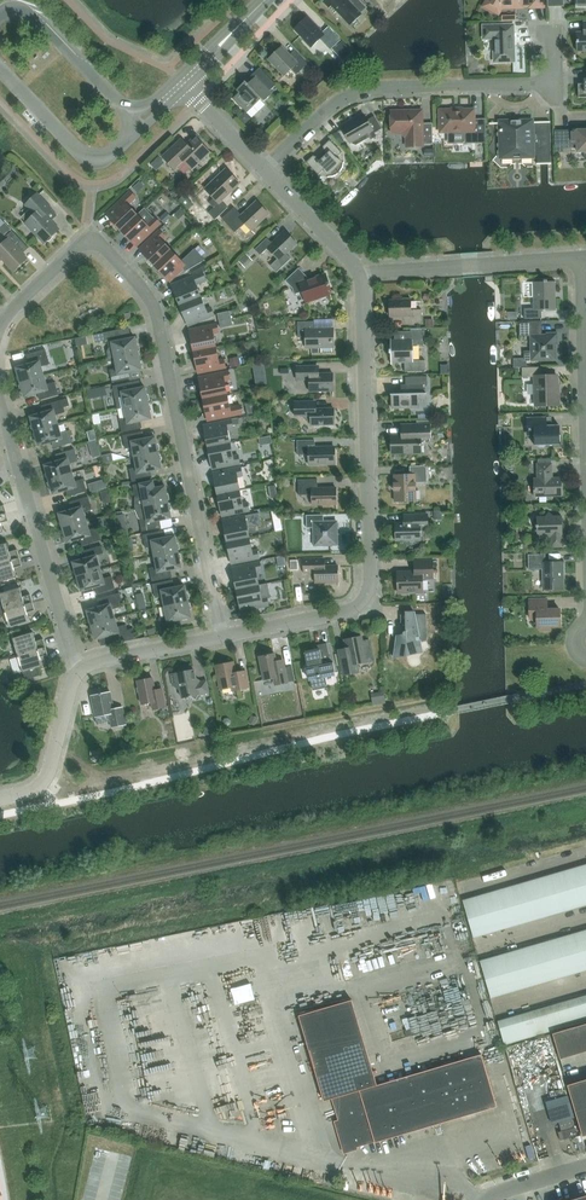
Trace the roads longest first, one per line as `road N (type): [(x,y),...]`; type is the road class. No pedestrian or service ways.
road 1 (residential): [(222,637),(345,611),(367,595),(359,273)]
road 2 (residential): [(222,637),(154,306),(90,236)]
road 3 (residential): [(265,170),(327,109),(359,91),(556,82),(555,35)]
road 4 (residential): [(80,670),(0,405)]
road 5 (residential): [(359,273),(581,257)]
road 6 (residential): [(585,430),(581,257)]
road 7 (tertiary): [(0,68),(82,154),(105,156),(128,137)]
road 8 (residential): [(0,798),(29,792),(47,776),(80,670)]
road 9 (tertiary): [(122,104),(31,11),(0,15)]
road 10 (residential): [(80,670),(222,637)]
road 11 (residential): [(359,273),(265,170)]
road 12 (residential): [(0,329),(90,236)]

